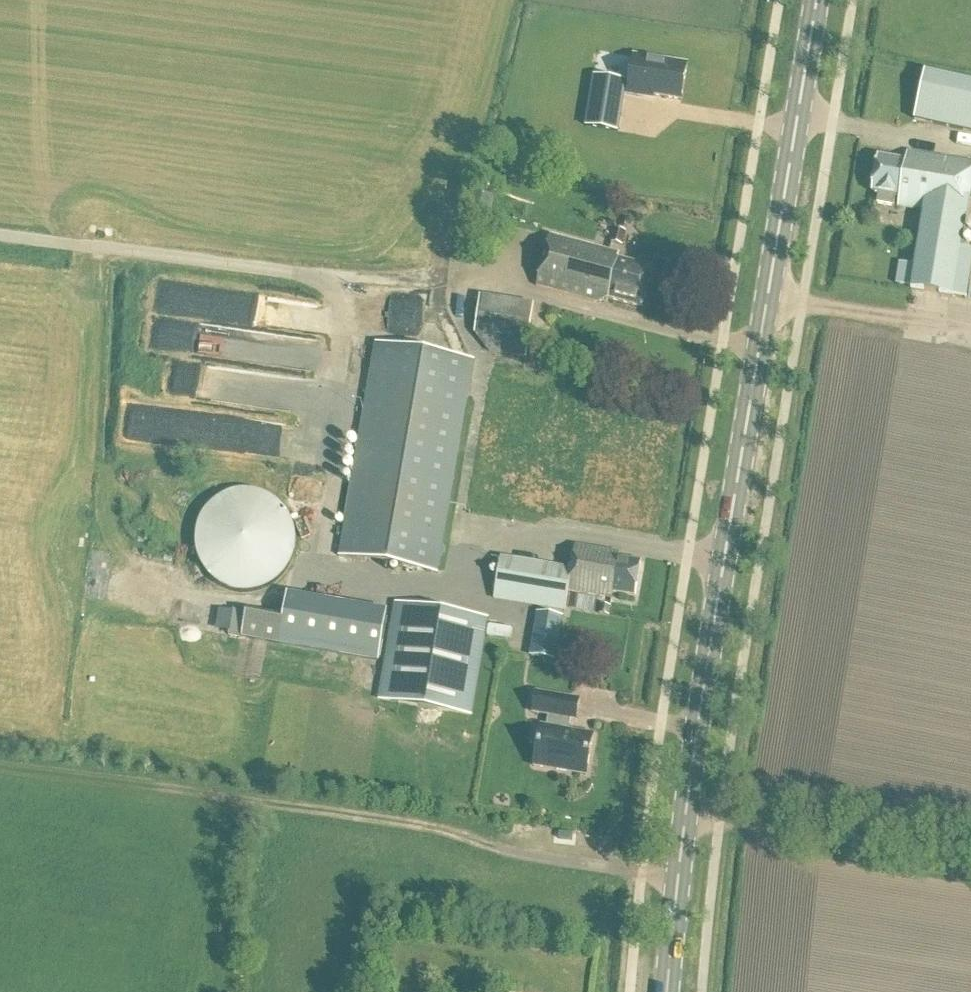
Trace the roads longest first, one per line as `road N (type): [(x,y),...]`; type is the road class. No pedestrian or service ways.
road 1 (secondary): [(666,991),(697,729),(816,0)]
road 2 (track): [(685,815),(970,863)]

